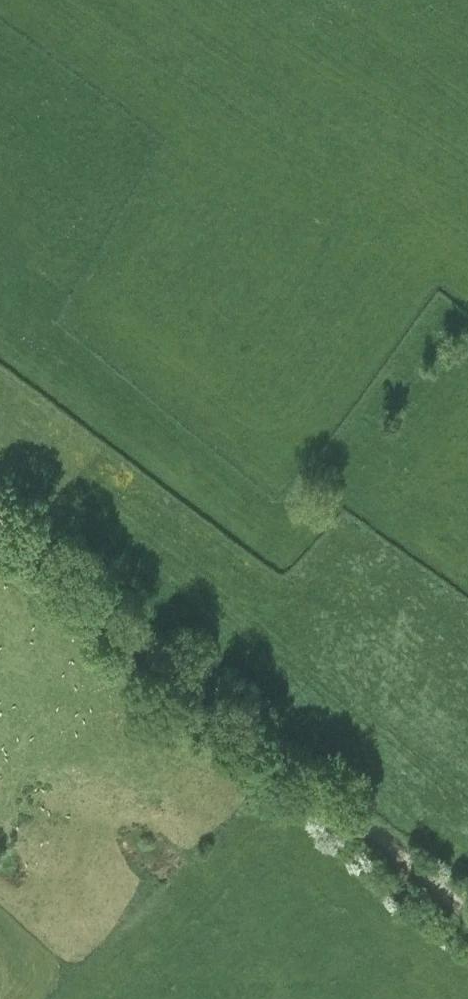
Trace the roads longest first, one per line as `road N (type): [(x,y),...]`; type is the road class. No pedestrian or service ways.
road 1 (track): [(0,517),(467,902)]

